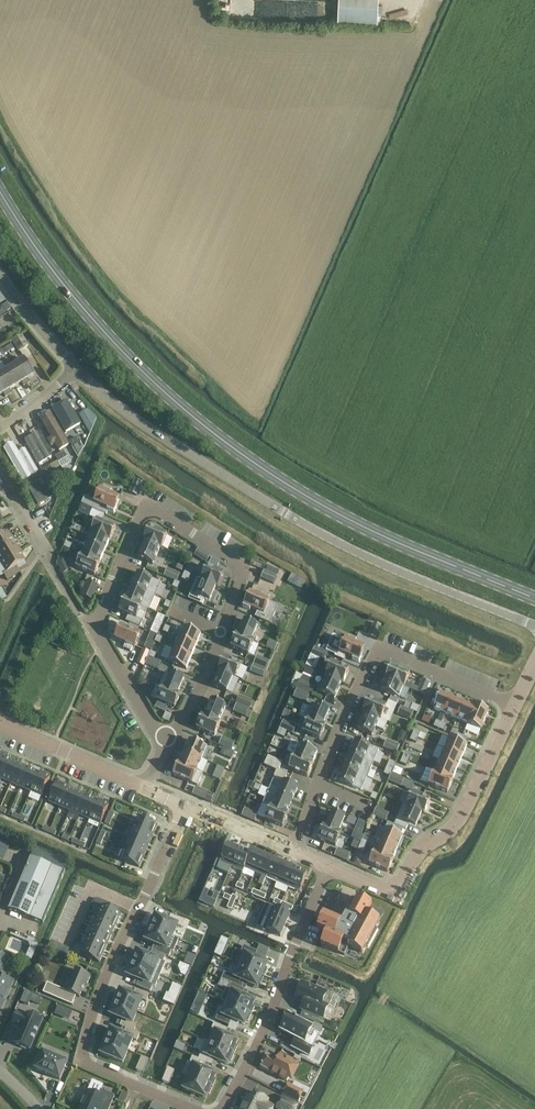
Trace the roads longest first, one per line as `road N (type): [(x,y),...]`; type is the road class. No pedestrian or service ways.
road 1 (secondary): [(534,600),(400,548),(222,437),(161,388),(60,277),(0,192)]
road 2 (unclassified): [(534,626),(375,560),(285,512),(171,445),(98,394),(77,367)]
road 3 (residential): [(169,749),(245,567),(153,509),(145,513),(95,626)]
road 4 (residential): [(186,806),(102,980),(83,1051),(85,1062),(187,1108)]
road 5 (residential): [(296,854),(378,658),(386,653),(517,705)]
road 6 (residential): [(328,867),(399,892),(419,857),(460,824),(517,705)]
road 7 (residential): [(226,1108),(328,867)]
road 8 (residential): [(0,722),(144,788)]
road 9 (residential): [(95,626),(169,749)]

